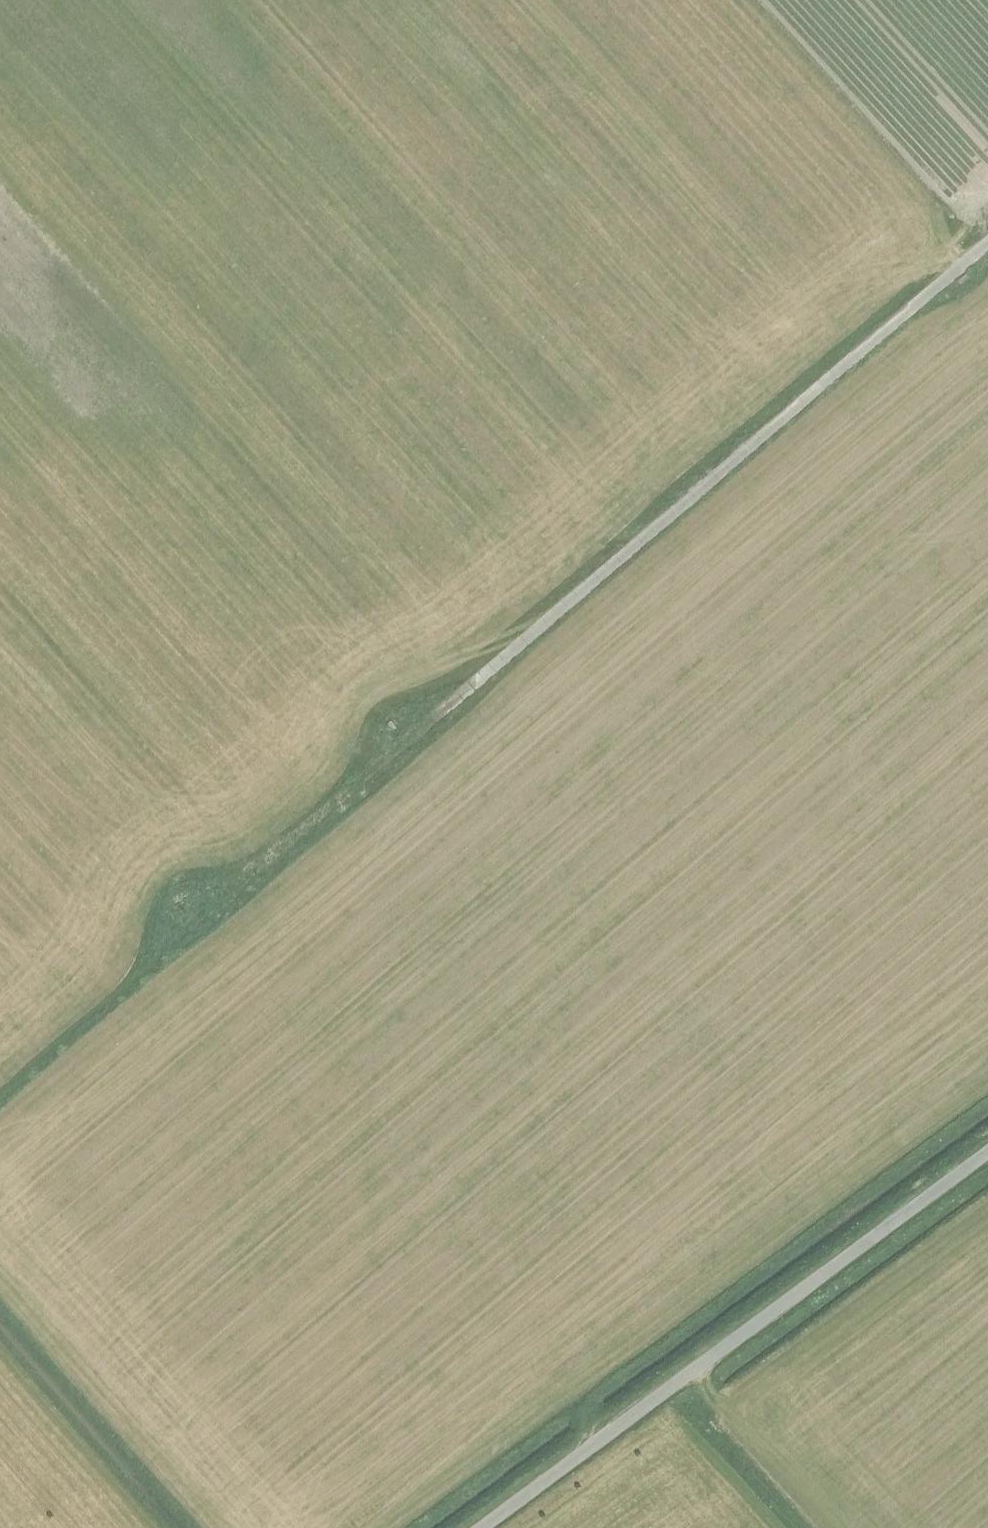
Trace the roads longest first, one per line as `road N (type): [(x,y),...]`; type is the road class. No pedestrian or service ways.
road 1 (unclassified): [(486,1527),(987,1156)]

